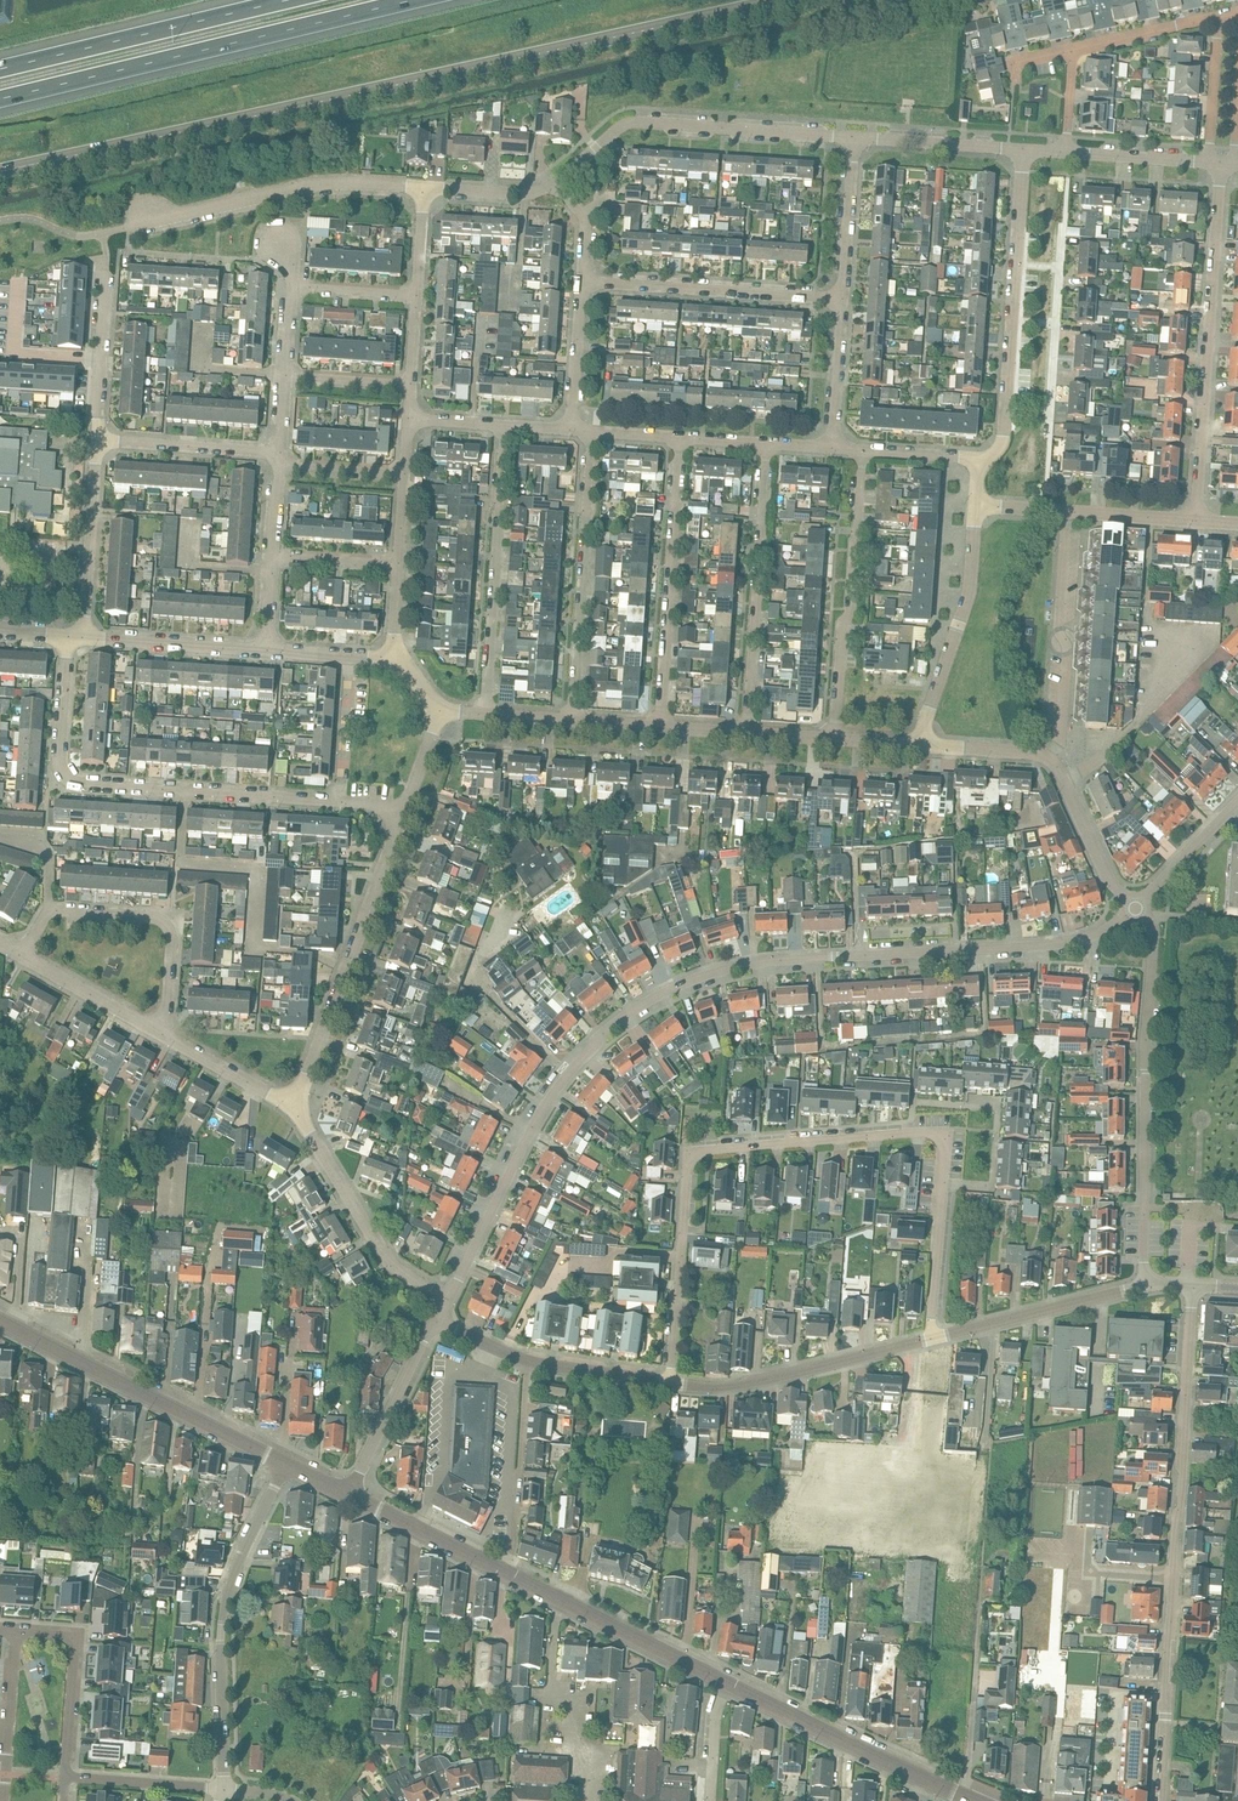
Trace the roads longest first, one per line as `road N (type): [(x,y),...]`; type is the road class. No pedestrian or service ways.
road 1 (unclassified): [(1135,907),(1095,934),(1055,944),(767,960),(703,975),(644,1003),(603,1032),(546,1104),(448,1298)]
road 2 (secondary): [(0,171),(784,0)]
road 3 (residential): [(670,1382),(688,1167),(692,1154),(705,1151),(941,1135),(934,1338)]
road 4 (residential): [(1160,1800),(1194,1283)]
road 5 (motorway): [(0,99),(415,0)]
road 6 (residential): [(341,800),(64,776),(67,636)]
road 7 (residential): [(1144,1284),(1154,938),(1135,907)]
road 8 (residential): [(1196,520),(1221,163)]
road 9 (residential): [(223,1789),(222,1619),(239,1561),(286,1464)]
road 10 (residential): [(978,458),(991,456),(1004,432),(1023,149)]
road 11 (residential): [(855,137),(626,123),(556,182)]
road 12 (tertiary): [(286,1464),(0,1320)]
road 13 (residential): [(296,1106),(405,805)]
road 14 (motorway): [(283,0),(0,68)]
road 15 (residential): [(660,726),(680,437)]
road 16 (residential): [(747,732),(767,443)]
road 17 (residential): [(486,714),(505,425)]
road 18 (residential): [(572,720),(591,431)]
road 19 (residential): [(835,738),(862,450)]
road 20 (residential): [(165,1035),(172,938),(163,920),(53,911),(23,955)]
road 21 (residential): [(424,186),(326,182),(193,211),(147,212)]
road 22 (tertiary): [(977,1800),(727,1684)]
road 23 (unclassified): [(670,1382),(741,1384),(934,1338)]
road 24 (residential): [(843,299),(581,280)]
road 25 (residential): [(1050,759),(1061,734),(1067,647),(1059,627),(1067,511)]
road 26 (unclassified): [(448,1298),(391,1265),(296,1106)]
road 27 (tertiary): [(727,1684),(503,1572)]
road 28 (residential): [(918,744),(968,595),(975,504)]
road 29 (unclassified): [(934,1338),(1144,1284)]
road 30 (residential): [(503,1572),(513,1554),(527,1360)]
road 31 (residential): [(83,637),(97,440)]
road 32 (unclassified): [(435,1320),(348,1495)]
road 33 (residential): [(16,1632),(73,1643),(64,1776)]
road 34 (residential): [(267,649),(83,637)]
road 35 (residential): [(281,452),(97,440)]
road 36 (tertiary): [(503,1572),(348,1495)]
road 37 (residential): [(1135,907),(1110,881),(1050,759)]
road 38 (residential): [(1023,149),(855,137)]
road 39 (residential): [(5,1800),(16,1632)]
road 40 (unclassified): [(165,1035),(23,955)]
road 41 (residential): [(843,299),(855,137)]
road 42 (residential): [(223,1789),(64,1776)]
road 43 (residential): [(1072,49),(1218,17)]
road 44 (residential): [(571,429),(581,280)]
road 45 (unclassified): [(296,1106),(165,1035)]
road 46 (residential): [(833,447),(843,299)]
road 47 (unclassified): [(1237,800),(1135,907)]
road 48 (unclassified): [(341,800),(351,655)]
road 49 (residential): [(1218,17),(1208,162)]
road 50 (unclassified): [(527,1360),(670,1382)]
road 51 (residential): [(1208,162),(1066,152)]
road 52 (residential): [(556,182),(517,193),(424,186)]
road 53 (residential): [(1050,759),(918,744)]
road 54 (residential): [(1196,520),(1067,511)]
road 55 (residential): [(411,383),(286,375)]
road 56 (residential): [(399,563),(274,555)]
road 57 (residential): [(405,473),(280,465)]
road 58 (residential): [(417,294),(293,286)]

